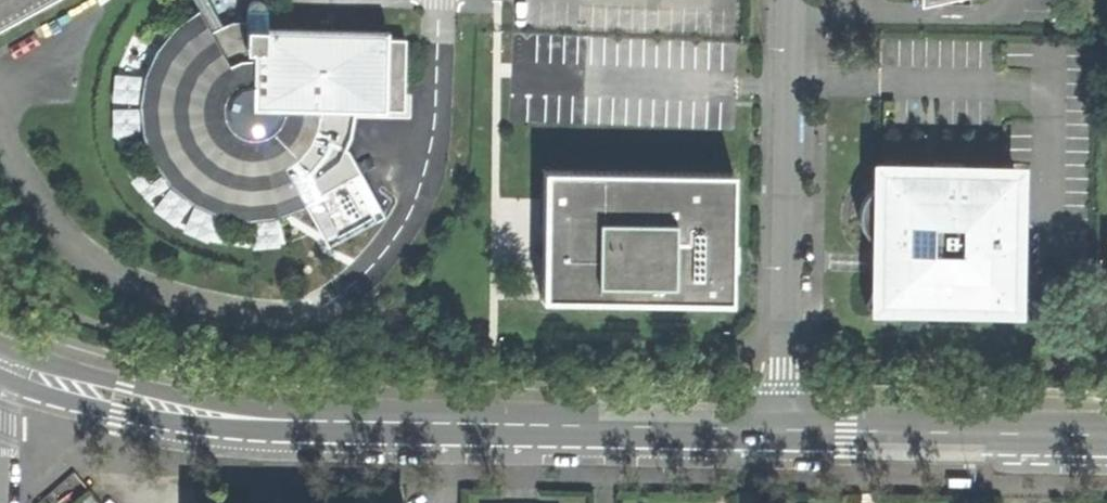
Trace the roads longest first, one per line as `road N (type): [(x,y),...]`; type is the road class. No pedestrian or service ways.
road 1 (secondary): [(786,429),(214,418),(121,400),(1,363)]
road 2 (unclassified): [(786,429),(795,0)]
road 3 (secondary): [(1106,435),(786,429)]
road 4 (residential): [(1,363),(1,502)]

